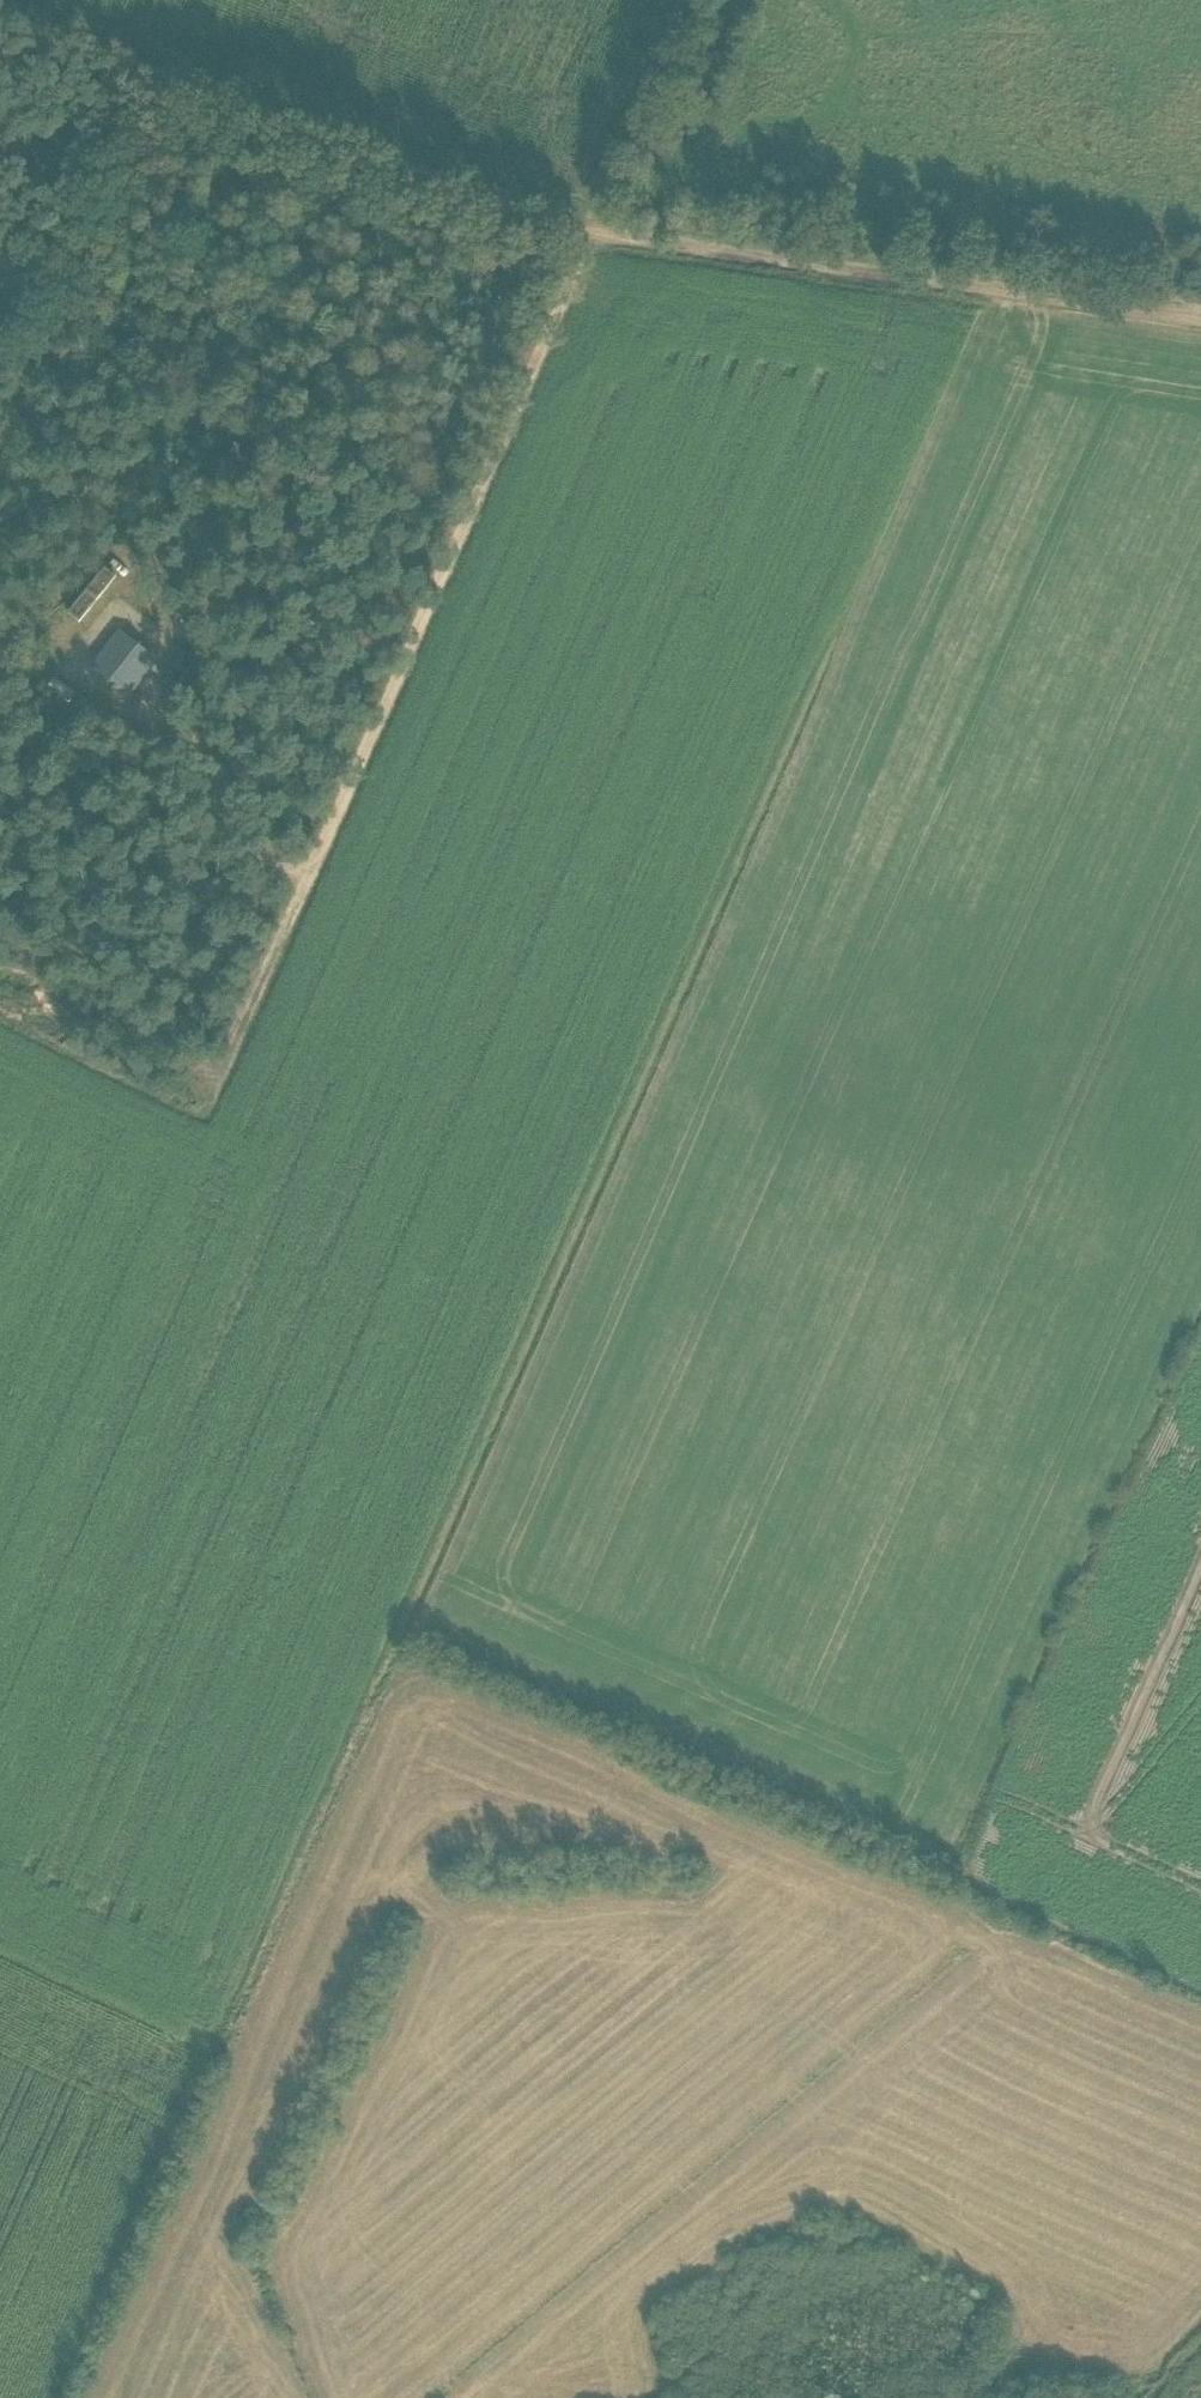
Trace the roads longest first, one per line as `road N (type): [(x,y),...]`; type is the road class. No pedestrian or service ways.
road 1 (track): [(1200,314),(589,218),(0,9)]

